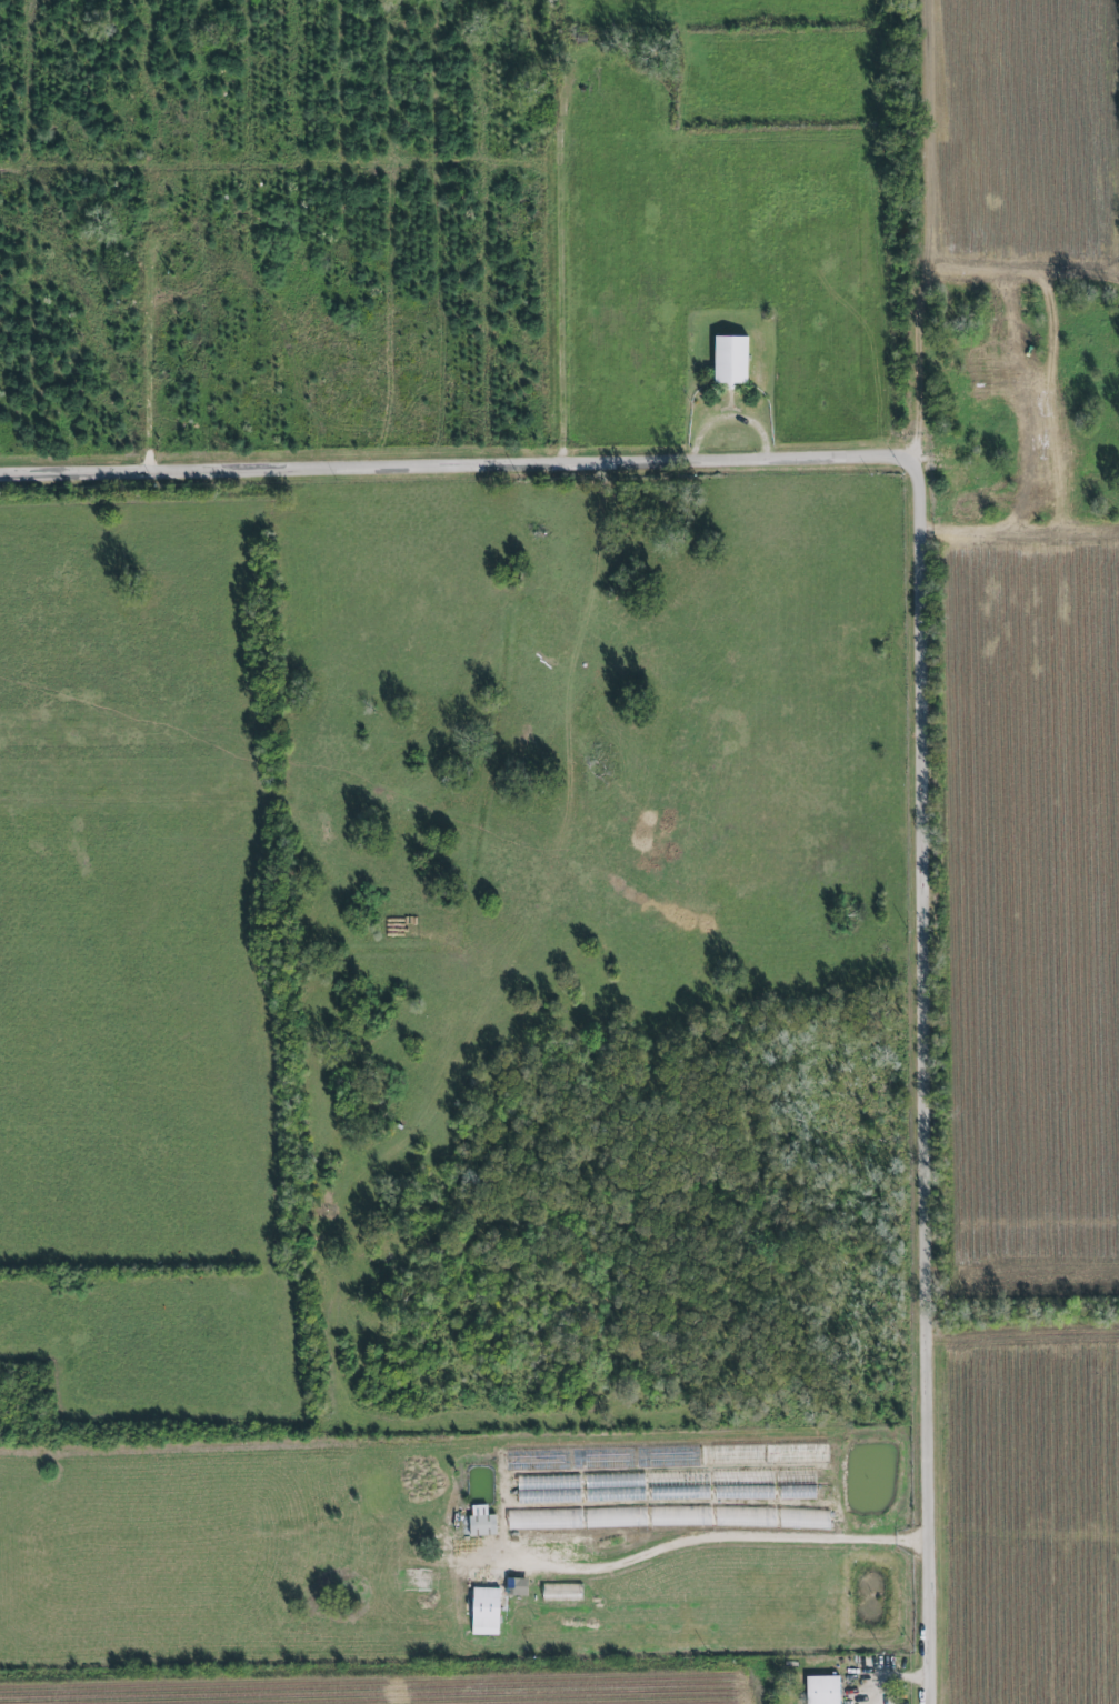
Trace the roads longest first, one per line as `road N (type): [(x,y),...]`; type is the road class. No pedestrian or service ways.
road 1 (residential): [(924,0),(937,1703)]
road 2 (residential): [(923,454),(0,471)]
road 3 (residential): [(926,290),(1118,288)]

